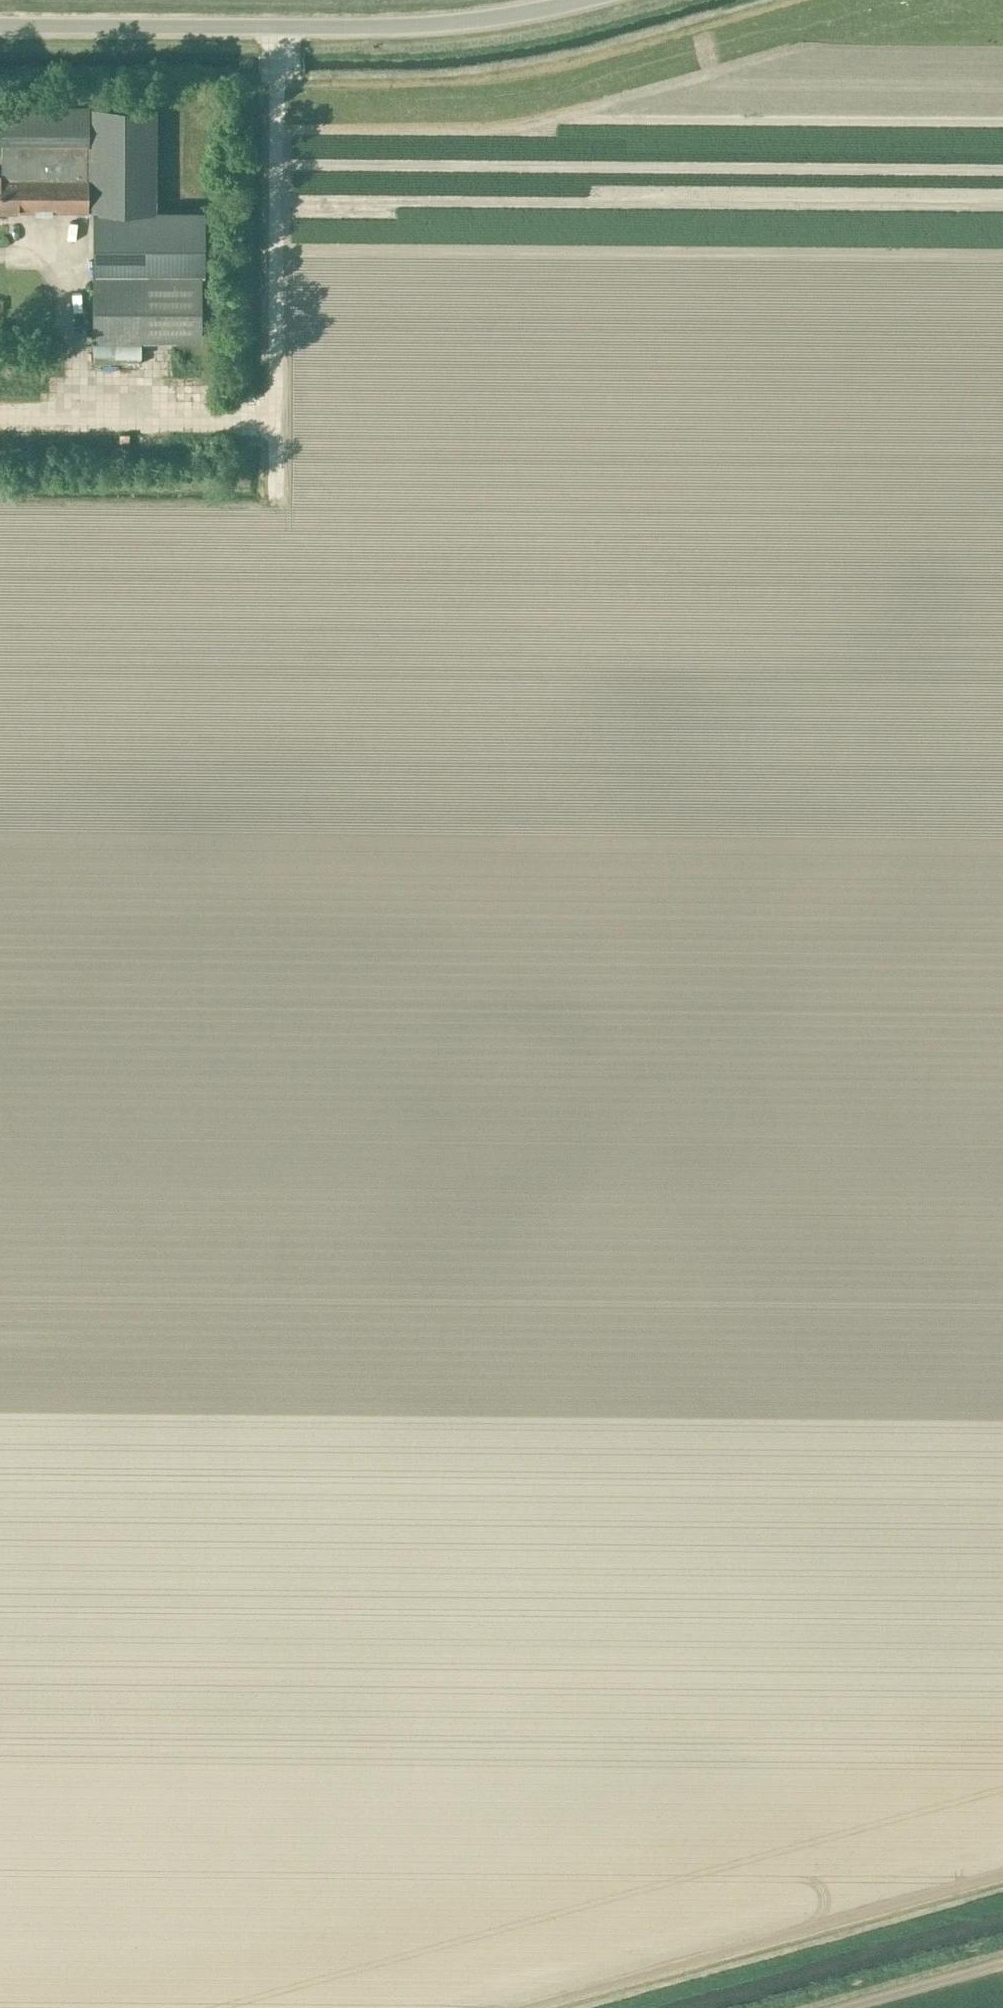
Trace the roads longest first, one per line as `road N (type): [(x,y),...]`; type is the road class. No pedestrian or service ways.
road 1 (unclassified): [(579,0),(396,25),(0,24)]

